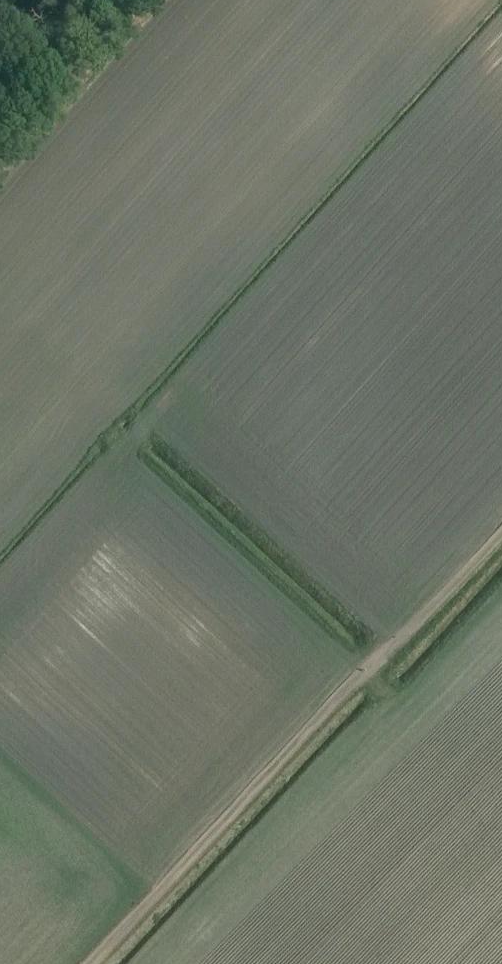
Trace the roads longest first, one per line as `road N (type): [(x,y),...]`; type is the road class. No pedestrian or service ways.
road 1 (track): [(93,963),(501,532)]

